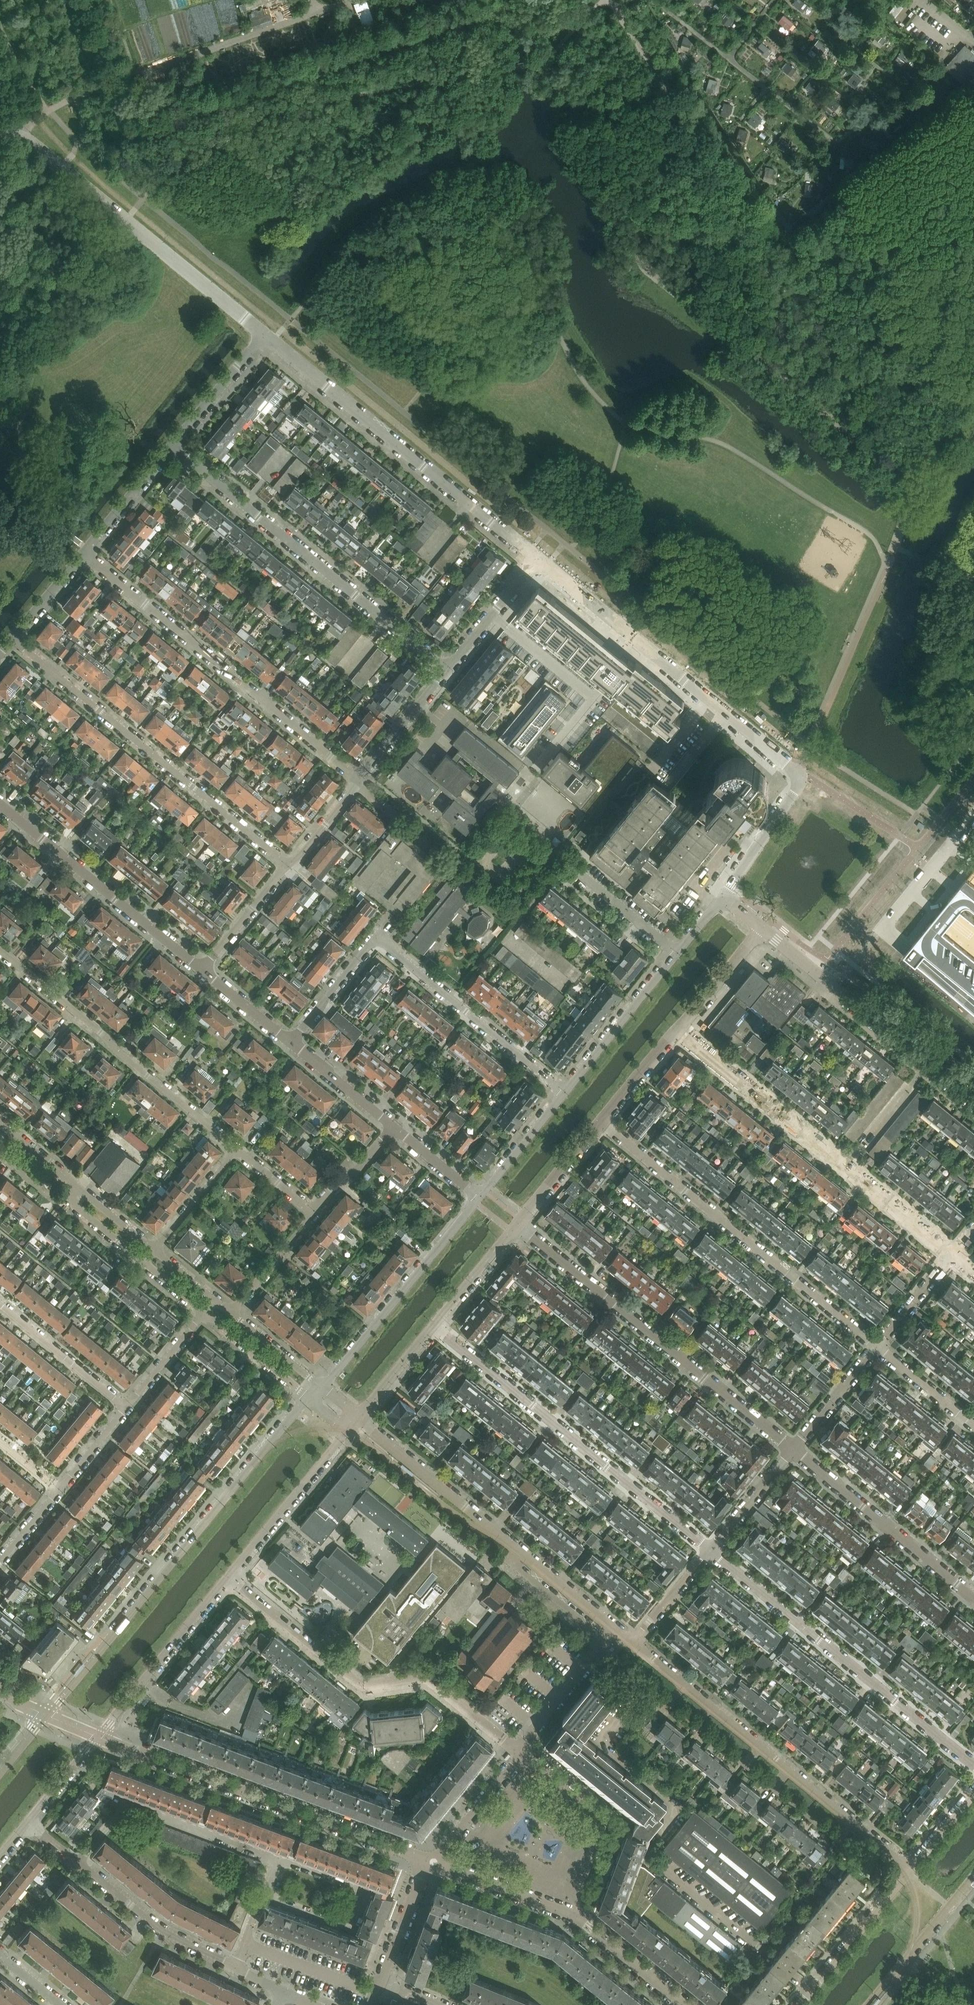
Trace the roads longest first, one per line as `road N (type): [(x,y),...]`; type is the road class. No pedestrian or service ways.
road 1 (tertiary): [(309,1398),(45,1717)]
road 2 (residential): [(291,1044),(380,942),(564,1093)]
road 3 (residential): [(710,1553),(434,1325)]
road 4 (residential): [(433,1863),(98,1738)]
road 5 (residential): [(517,1226),(794,1451)]
road 6 (residential): [(910,1870),(635,1643)]
road 7 (residential): [(358,782),(84,554)]
road 8 (residential): [(13,640),(289,865)]
road 9 (residential): [(952,1256),(676,1031)]
road 10 (residential): [(519,1753),(426,1678),(362,1686),(228,1578)]
road 11 (residential): [(877,1348),(602,1122)]
road 12 (residential): [(448,670),(173,445)]
road 13 (residential): [(538,559),(263,334)]
road 14 (residential): [(973,1764),(710,1553)]
road 15 (residential): [(797,769),(538,559)]
road 16 (residential): [(615,1628),(367,1428)]
road 17 (unclassified): [(263,334),(21,136)]
road 18 (residential): [(678,952),(569,865),(508,937),(568,987)]
road 19 (residential): [(0,955),(237,1152)]
road 20 (residential): [(685,2004),(571,1913),(433,1863)]
road 21 (tertiary): [(973,1099),(762,930)]
road 22 (tertiary): [(202,970),(0,804)]
road 23 (tertiary): [(480,1197),(322,1387)]
road 24 (residential): [(78,1865),(129,1801),(280,1858)]
road 25 (residential): [(794,1451),(973,1598)]
road 26 (residential): [(280,1858),(366,1887),(351,1928),(262,1896)]
road 27 (tertiary): [(98,1738),(228,1578)]
road 28 (tertiary): [(228,1578),(351,1424)]
road 29 (residential): [(234,1967),(163,1931),(78,1865)]
road 30 (tertiary): [(678,952),(564,1093)]
road 31 (residential): [(126,1408),(0,1305)]
road 32 (residential): [(870,2004),(973,1879)]
road 33 (residential): [(519,1753),(615,1628)]
road 34 (residential): [(910,1870),(812,1990)]
road 35 (residential): [(797,769),(794,793),(724,896)]
road 36 (unclassified): [(882,929),(973,817)]
road 37 (residential): [(358,782),(448,670)]
road 38 (residential): [(519,1753),(601,1819),(621,1851)]
road 39 (residential): [(173,445),(263,334)]
road 40 (residential): [(448,670),(538,559)]
road 41 (residential): [(84,554),(173,445)]
road 42 (residential): [(433,1863),(519,1753)]
road 43 (residential): [(202,970),(289,865)]
road 44 (residential): [(205,1312),(309,1398)]
road 45 (tertiary): [(517,1226),(602,1122)]
road 46 (tertiary): [(564,1093),(480,1197)]
road 47 (tertiary): [(676,1031),(762,930)]
road 48 (residential): [(794,1451),(877,1348)]
road 49 (residential): [(314,1211),(230,1313)]
road 50 (residential): [(794,1451),(710,1553)]
road 51 (tertiary): [(393,1127),(291,1044)]
road 52 (residential): [(381,1982),(433,1863)]
road 53 (tertiary): [(434,1325),(517,1226)]
road 54 (residential): [(154,1250),(237,1152)]
road 55 (residential): [(973,1427),(877,1348)]
road 56 (residential): [(126,1408),(205,1312)]

